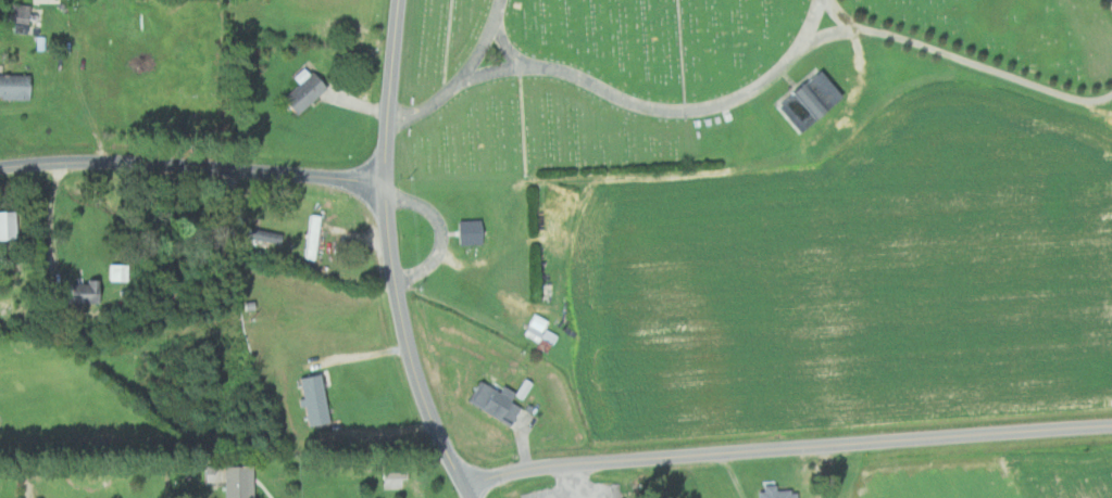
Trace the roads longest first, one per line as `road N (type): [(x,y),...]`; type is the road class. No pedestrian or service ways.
road 1 (residential): [(453,471),(1111,427)]
road 2 (tertiary): [(469,497),(435,435),(398,311),(382,179),(401,0)]
road 3 (residential): [(0,166),(147,155),(382,179)]

